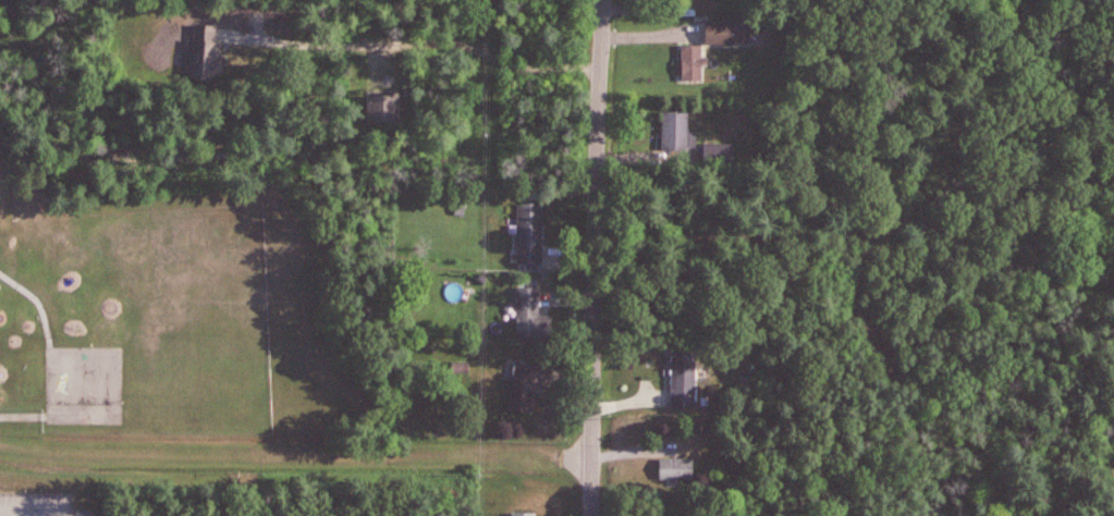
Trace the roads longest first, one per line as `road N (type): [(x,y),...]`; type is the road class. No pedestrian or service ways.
road 1 (residential): [(597,515),(608,0)]

